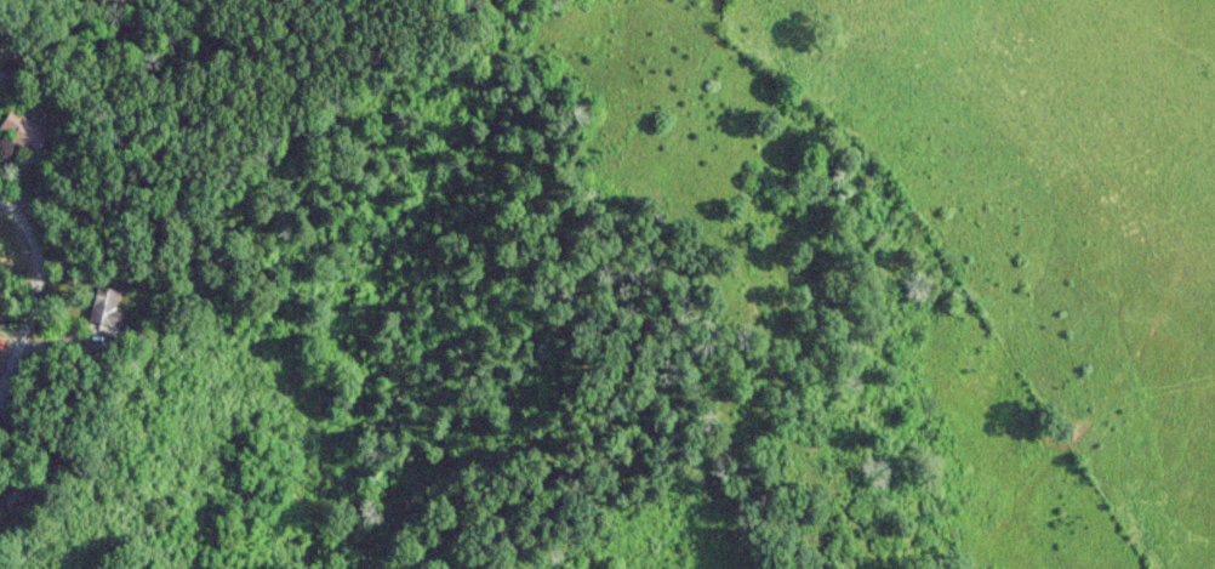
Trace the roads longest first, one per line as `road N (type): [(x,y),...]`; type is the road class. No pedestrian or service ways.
road 1 (residential): [(0,195),(25,223),(34,275),(0,407)]

